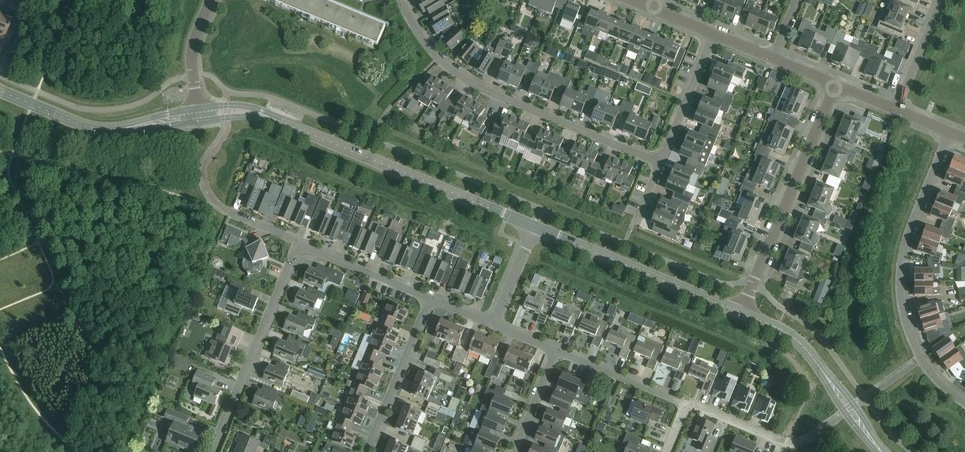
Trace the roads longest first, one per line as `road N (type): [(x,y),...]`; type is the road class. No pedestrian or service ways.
road 1 (residential): [(661,163),(462,80),(421,42),(400,0)]
road 2 (residential): [(947,131),(908,235),(899,289),(921,358),(964,399)]
road 3 (tertiary): [(535,228),(293,126)]
road 4 (residential): [(743,314),(834,82)]
road 5 (residential): [(300,243),(212,451)]
road 6 (tertiary): [(743,314),(535,228)]
road 7 (residential): [(366,451),(429,297)]
road 8 (residential): [(689,406),(553,349)]
road 9 (residential): [(429,297),(300,243)]
road 10 (residential): [(661,163),(712,34)]
road 11 (tertiary): [(122,129),(83,126),(0,92)]

